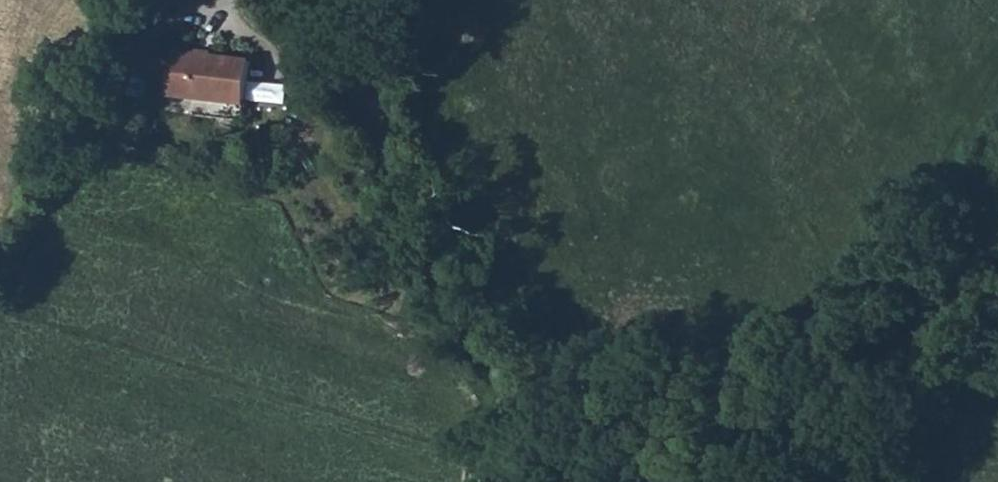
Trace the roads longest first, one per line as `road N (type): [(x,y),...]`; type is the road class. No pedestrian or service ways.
road 1 (unclassified): [(524,481),(518,406),(357,95),(298,0)]
road 2 (track): [(518,406),(547,379),(624,373),(997,392)]
road 3 (track): [(64,149),(0,271)]

